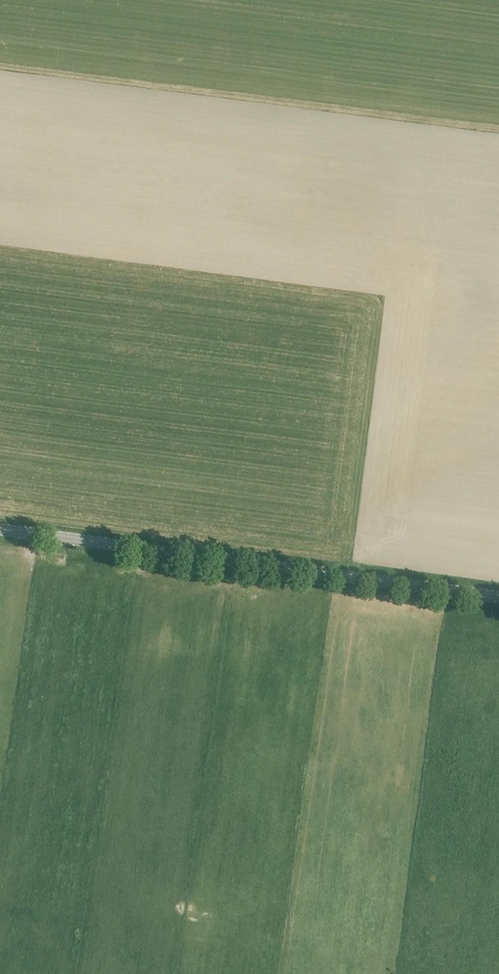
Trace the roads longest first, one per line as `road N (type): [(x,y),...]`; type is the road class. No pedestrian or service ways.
road 1 (tertiary): [(498,598),(0,530)]
road 2 (track): [(498,129),(0,67)]

